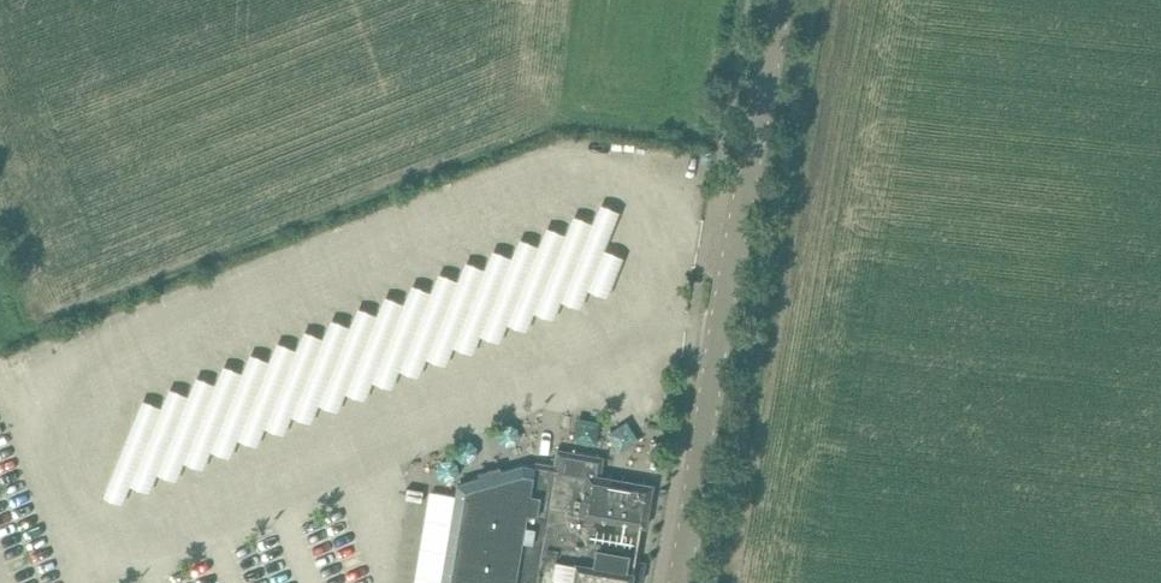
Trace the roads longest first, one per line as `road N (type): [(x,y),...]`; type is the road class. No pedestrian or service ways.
road 1 (unclassified): [(679,582),(782,0)]

